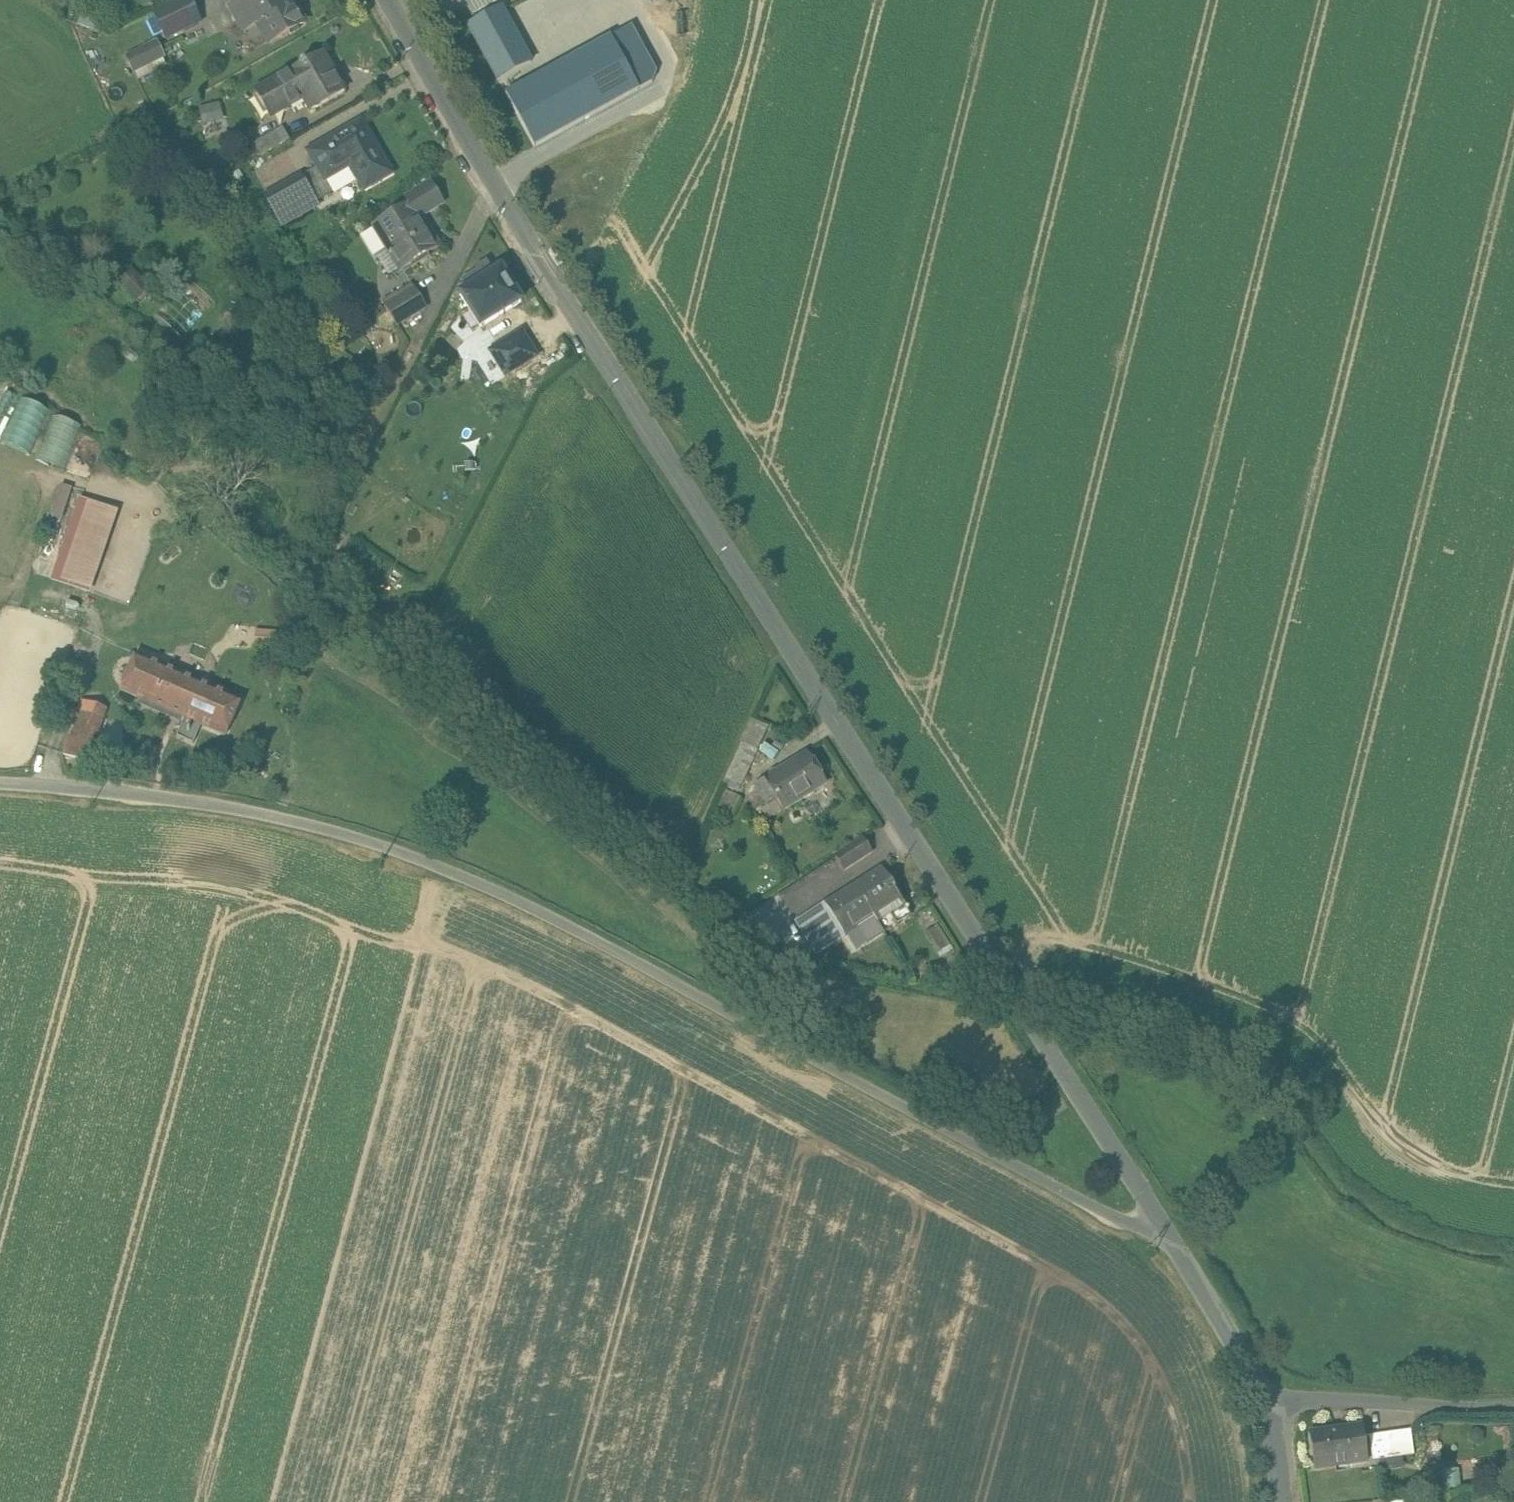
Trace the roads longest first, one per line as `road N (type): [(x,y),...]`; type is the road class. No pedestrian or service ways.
road 1 (residential): [(386,0),(487,176),(1185,1251)]
road 2 (unclassified): [(0,786),(307,823),(500,895),(1185,1251)]
road 3 (unclassified): [(1267,1397),(1513,1405)]
road 4 (residential): [(1185,1251),(1267,1397)]

